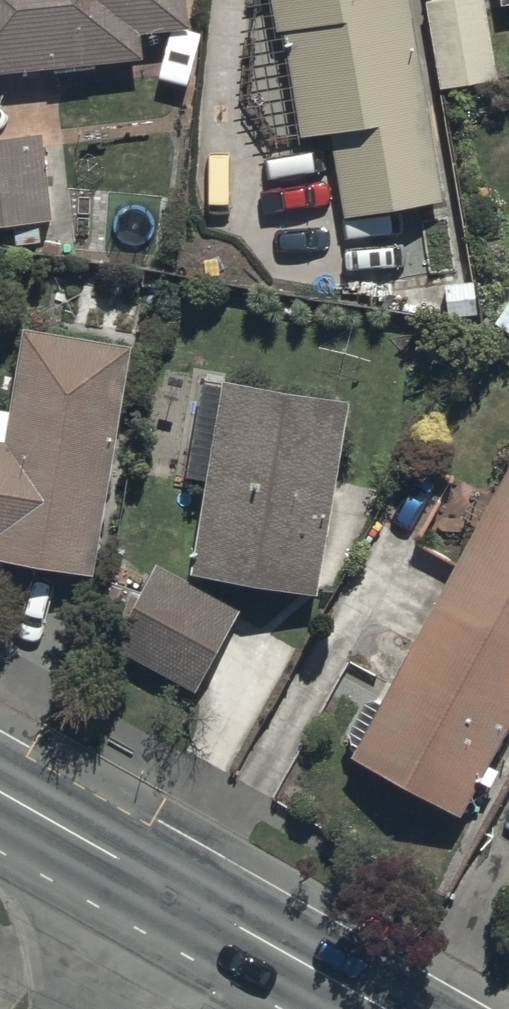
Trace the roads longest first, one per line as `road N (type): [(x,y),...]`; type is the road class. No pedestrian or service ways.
road 1 (primary): [(0,811),(178,916)]
road 2 (primary): [(178,916),(345,1008)]

